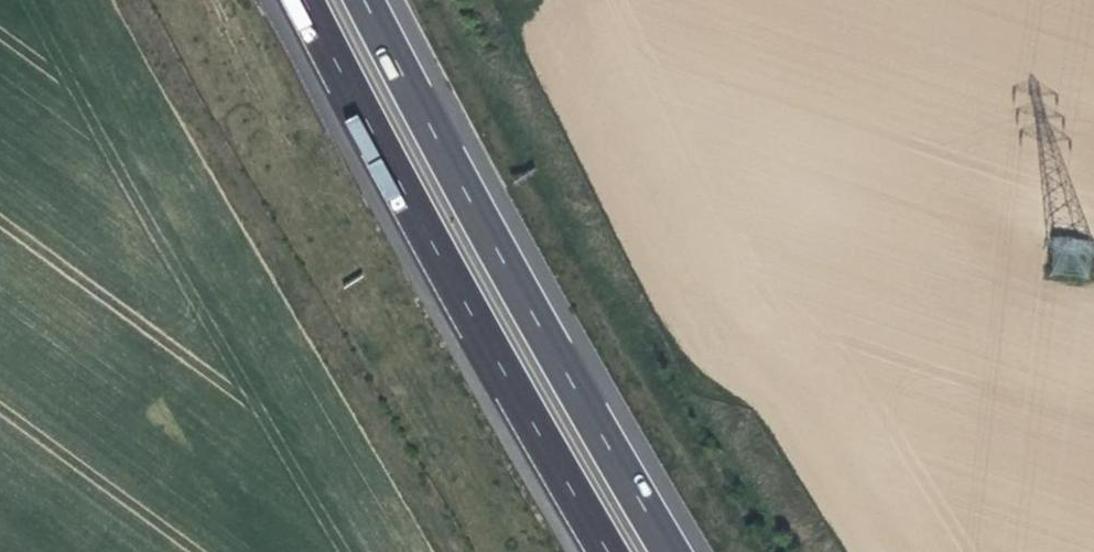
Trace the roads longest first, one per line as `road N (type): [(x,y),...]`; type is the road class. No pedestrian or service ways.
road 1 (track): [(462,551),(128,0)]
road 2 (motorway): [(673,551),(563,367),(370,0)]
road 3 (motorway): [(308,0),(511,383),(610,551)]

